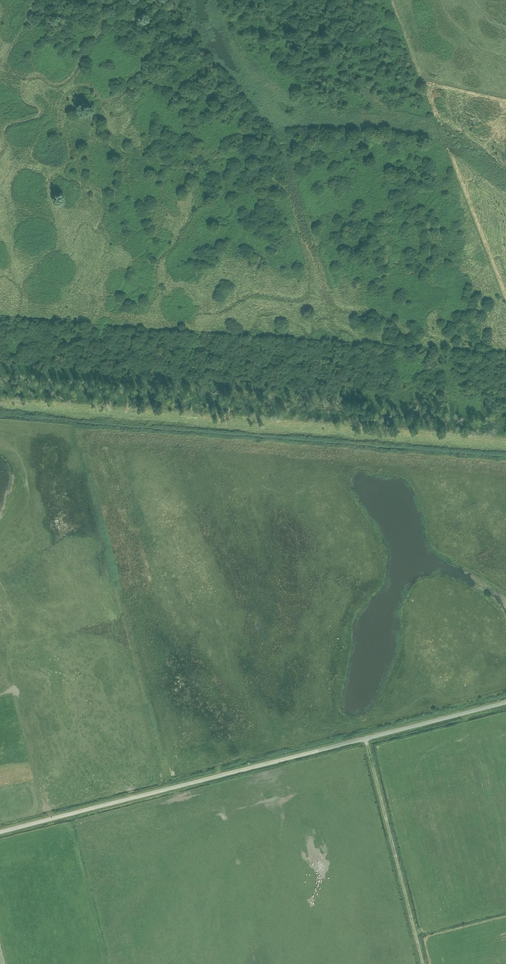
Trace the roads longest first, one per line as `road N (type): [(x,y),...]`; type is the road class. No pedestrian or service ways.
road 1 (unclassified): [(0,832),(505,703)]
road 2 (track): [(423,963),(366,739)]

